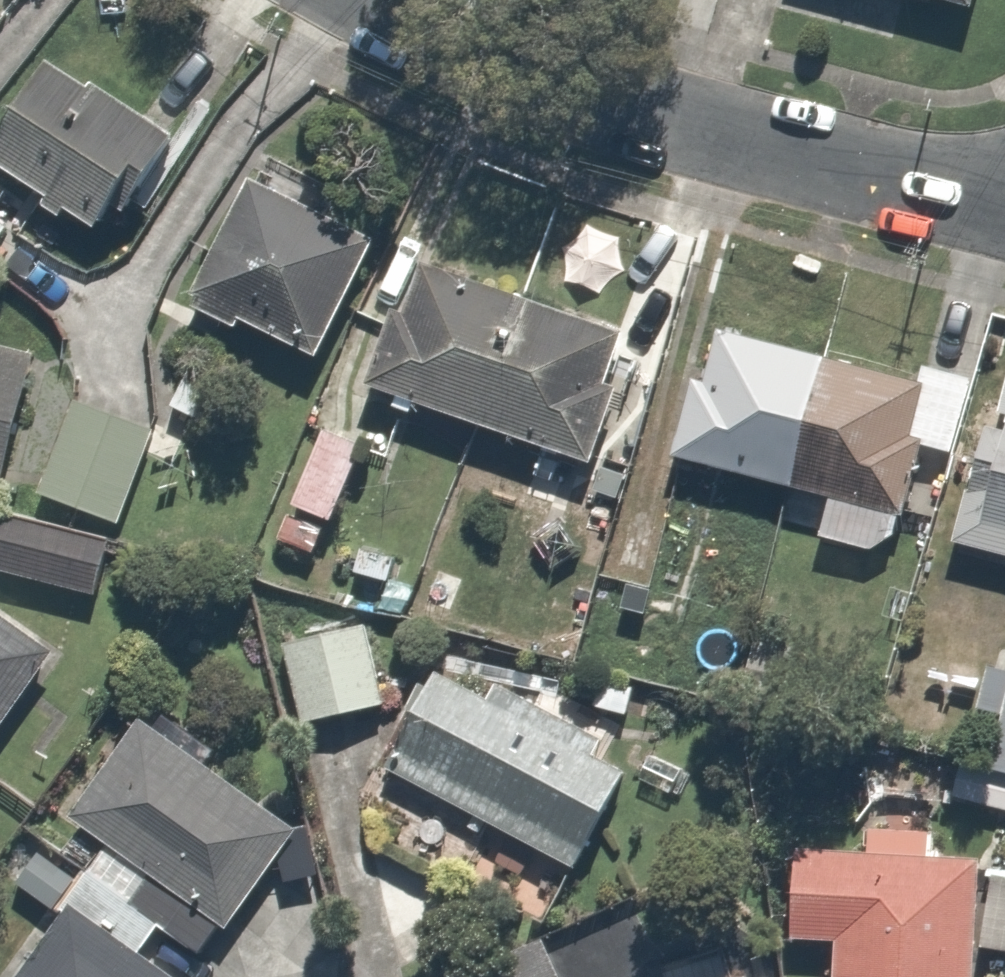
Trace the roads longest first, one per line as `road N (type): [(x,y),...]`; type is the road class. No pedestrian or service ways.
road 1 (residential): [(367,0),(617,108),(1004,215)]

